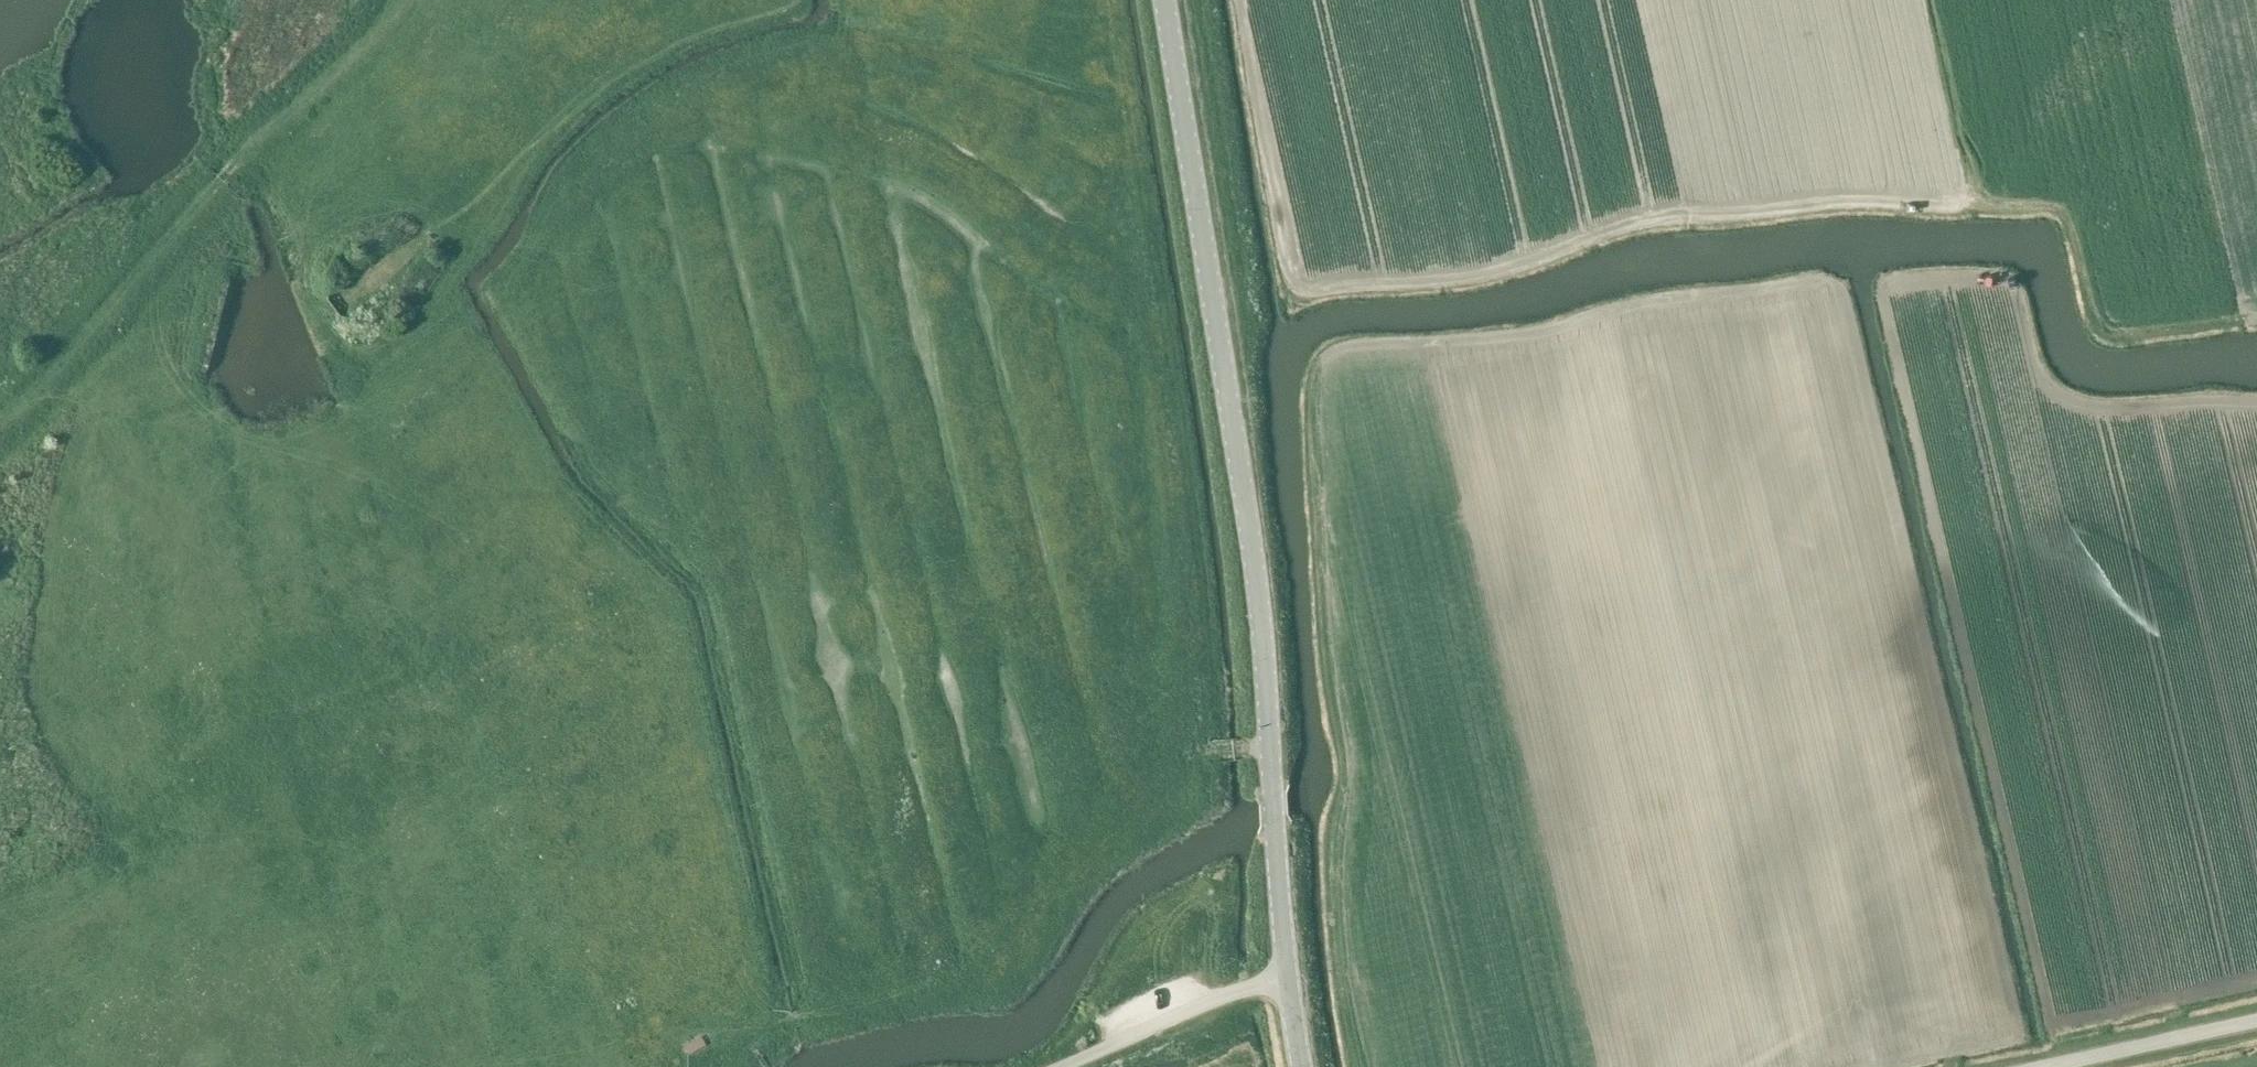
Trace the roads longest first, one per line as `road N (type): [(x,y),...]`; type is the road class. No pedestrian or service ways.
road 1 (unclassified): [(1295,1066),(1281,984),(1271,745),(1257,627),(1158,0)]
road 2 (track): [(403,0),(210,192),(0,428)]
road 3 (unclassified): [(2036,1066),(2256,1018)]

